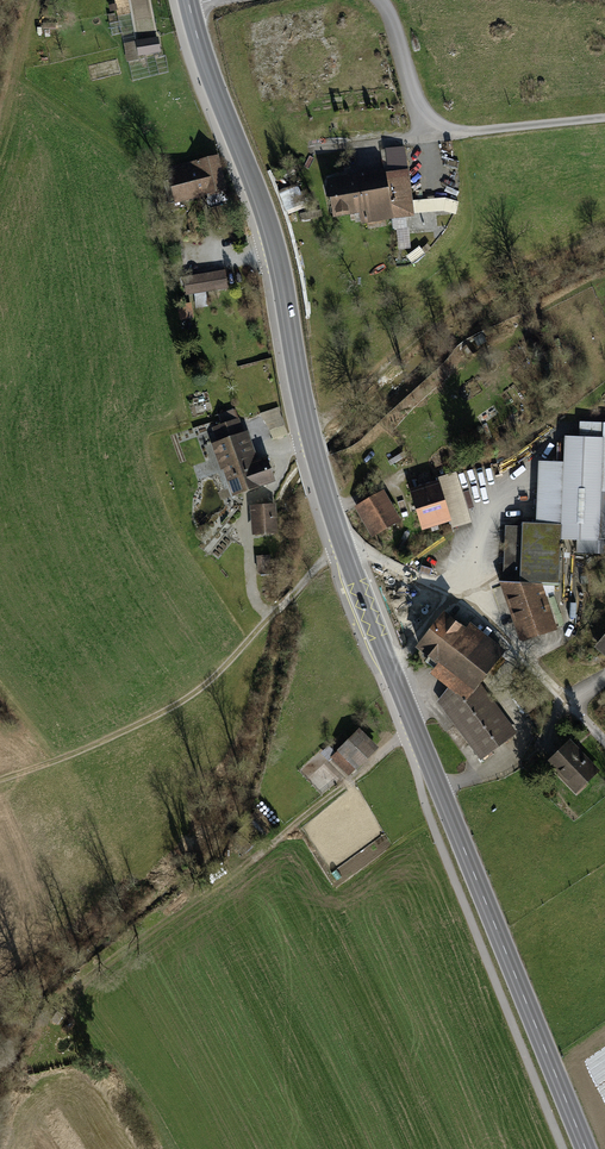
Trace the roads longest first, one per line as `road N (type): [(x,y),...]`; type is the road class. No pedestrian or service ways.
road 1 (tertiary): [(586,1148),(329,506),(273,245),(247,169)]
road 2 (track): [(330,554),(208,685),(72,757),(0,781)]
road 3 (track): [(310,147),(604,120)]
road 4 (tertiary): [(186,0),(247,169)]

